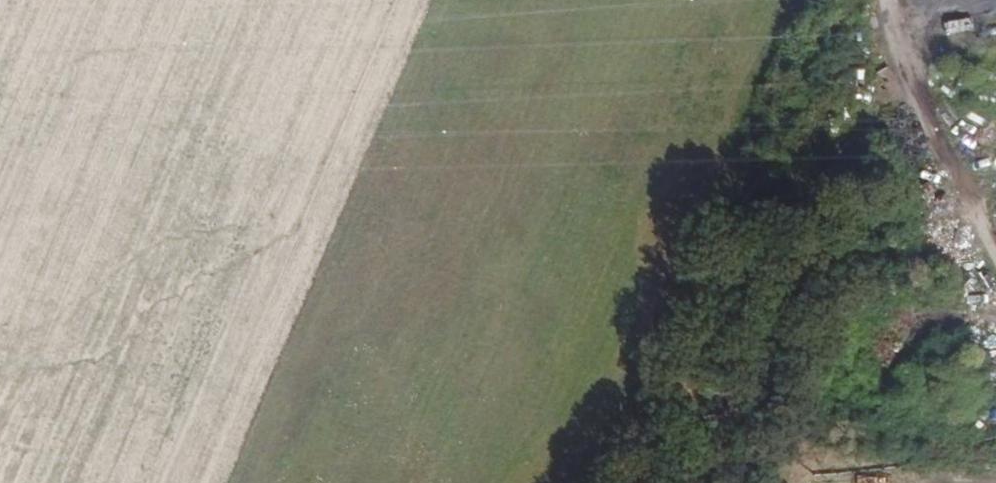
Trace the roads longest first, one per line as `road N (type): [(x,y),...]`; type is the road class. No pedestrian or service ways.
road 1 (unclassified): [(892,0),(897,78),(995,281)]

